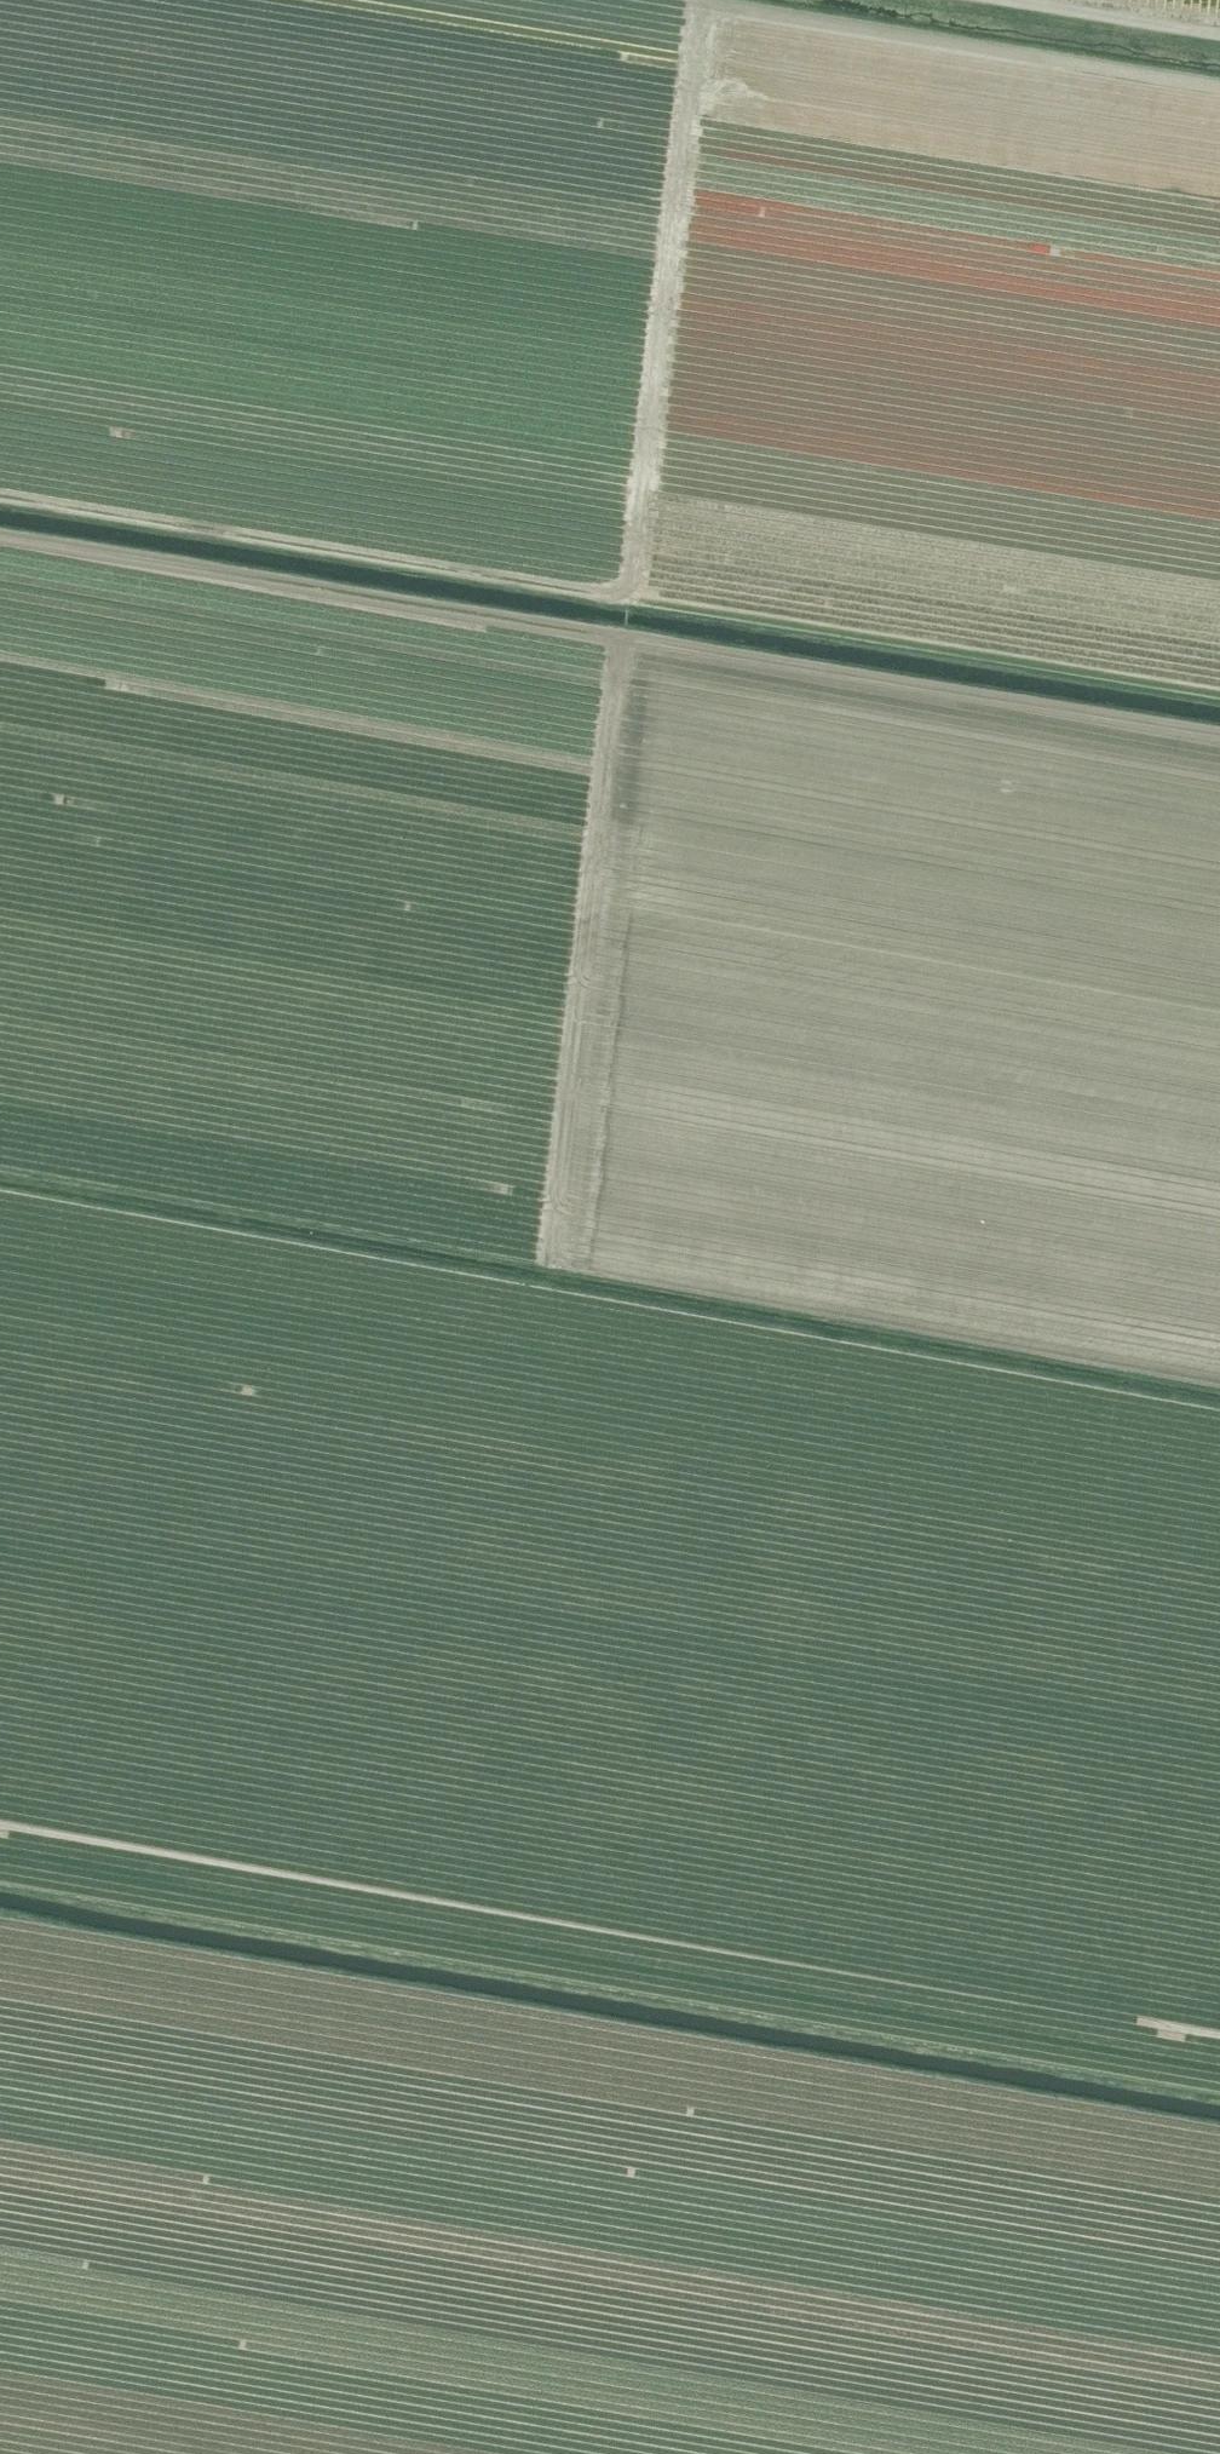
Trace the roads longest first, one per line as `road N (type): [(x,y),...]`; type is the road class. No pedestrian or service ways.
road 1 (track): [(1007,0),(1219,34)]

